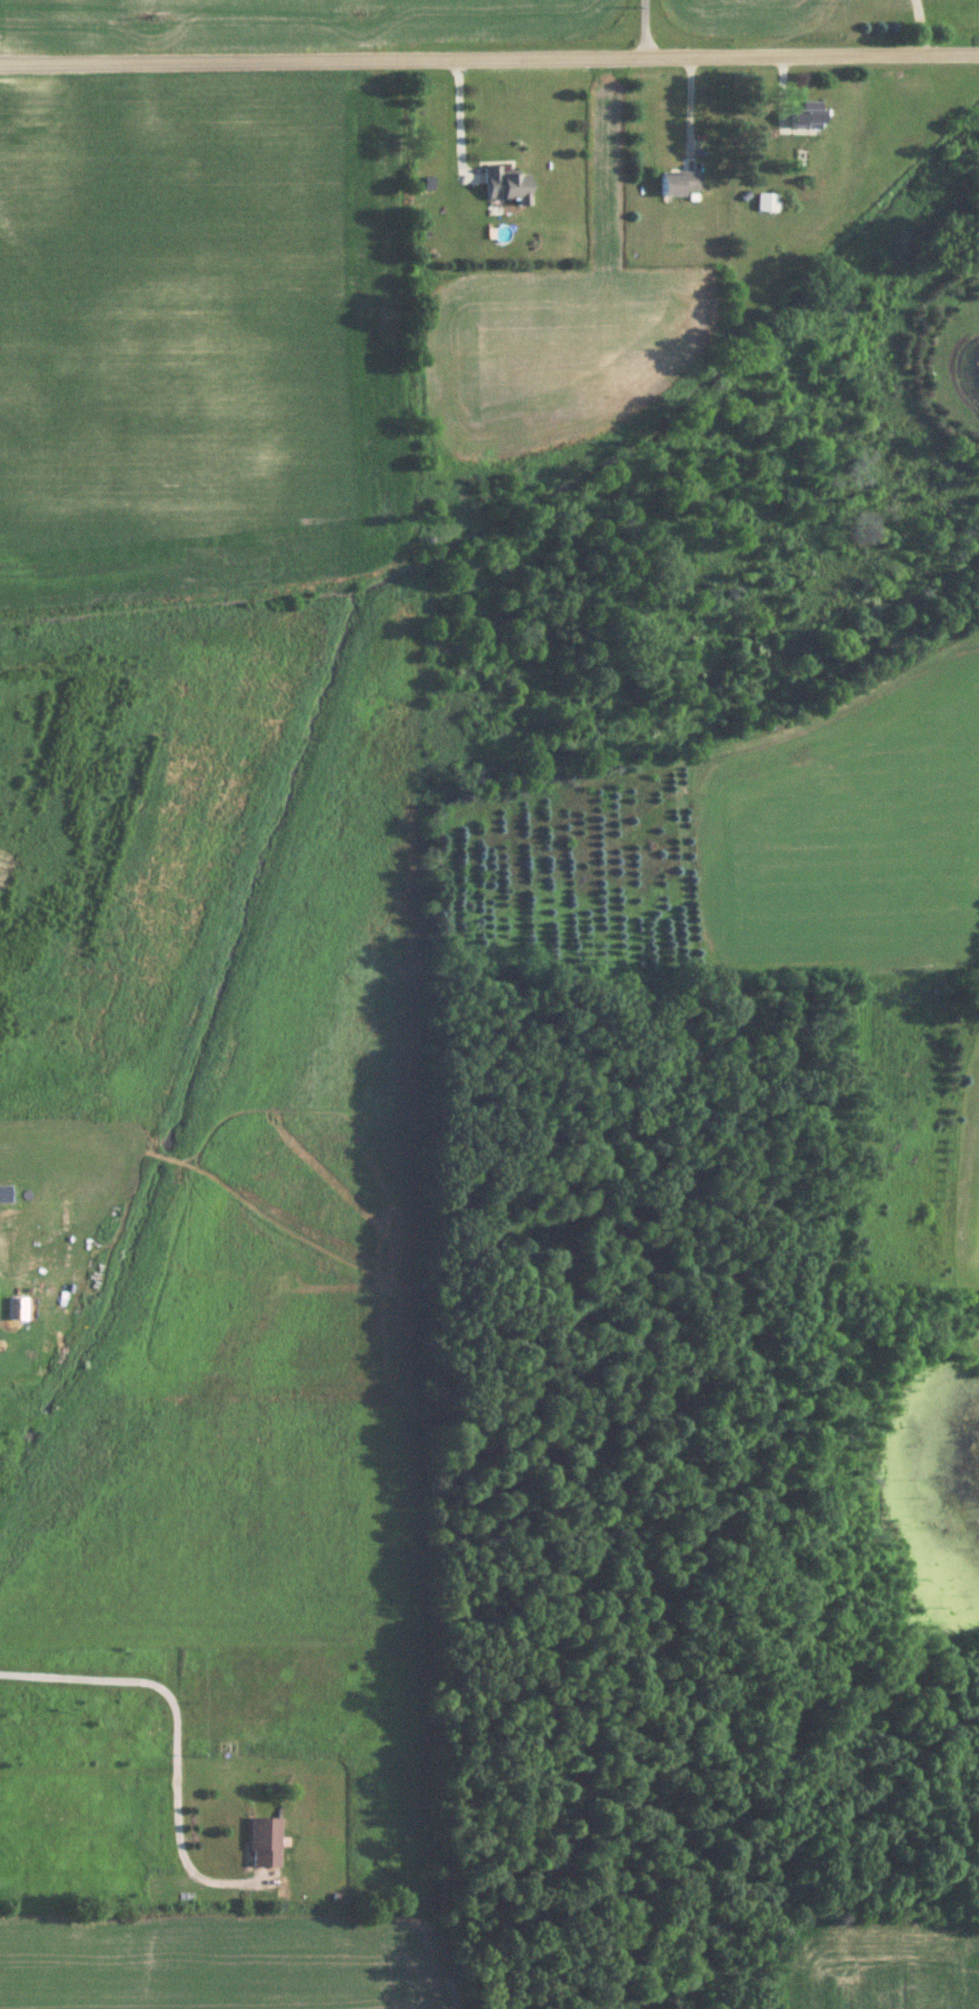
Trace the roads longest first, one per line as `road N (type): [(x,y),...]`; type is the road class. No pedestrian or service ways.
road 1 (residential): [(0,59),(978,50)]

